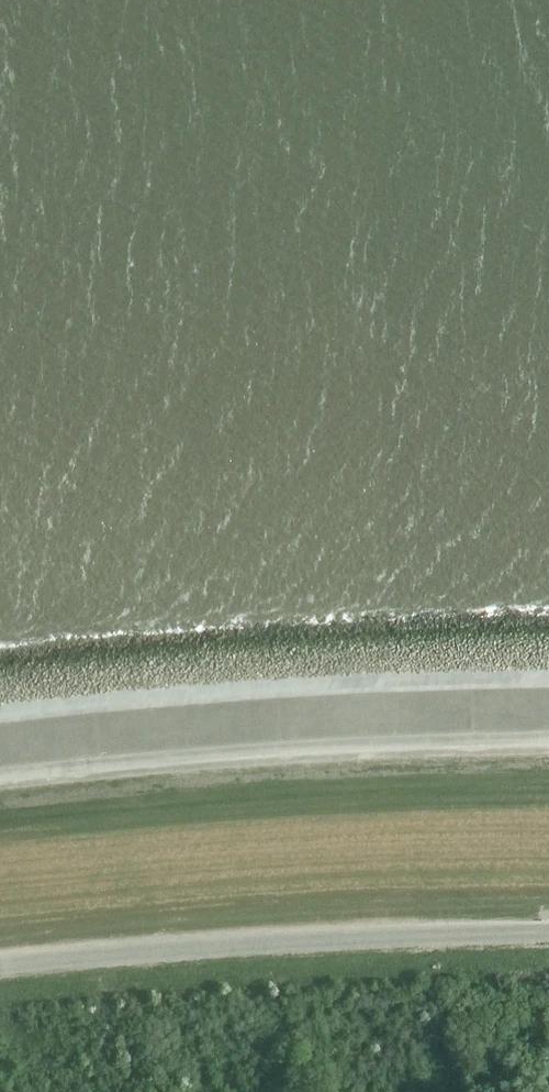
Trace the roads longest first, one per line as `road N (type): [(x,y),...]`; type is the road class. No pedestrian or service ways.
road 1 (track): [(548,672),(0,709)]

